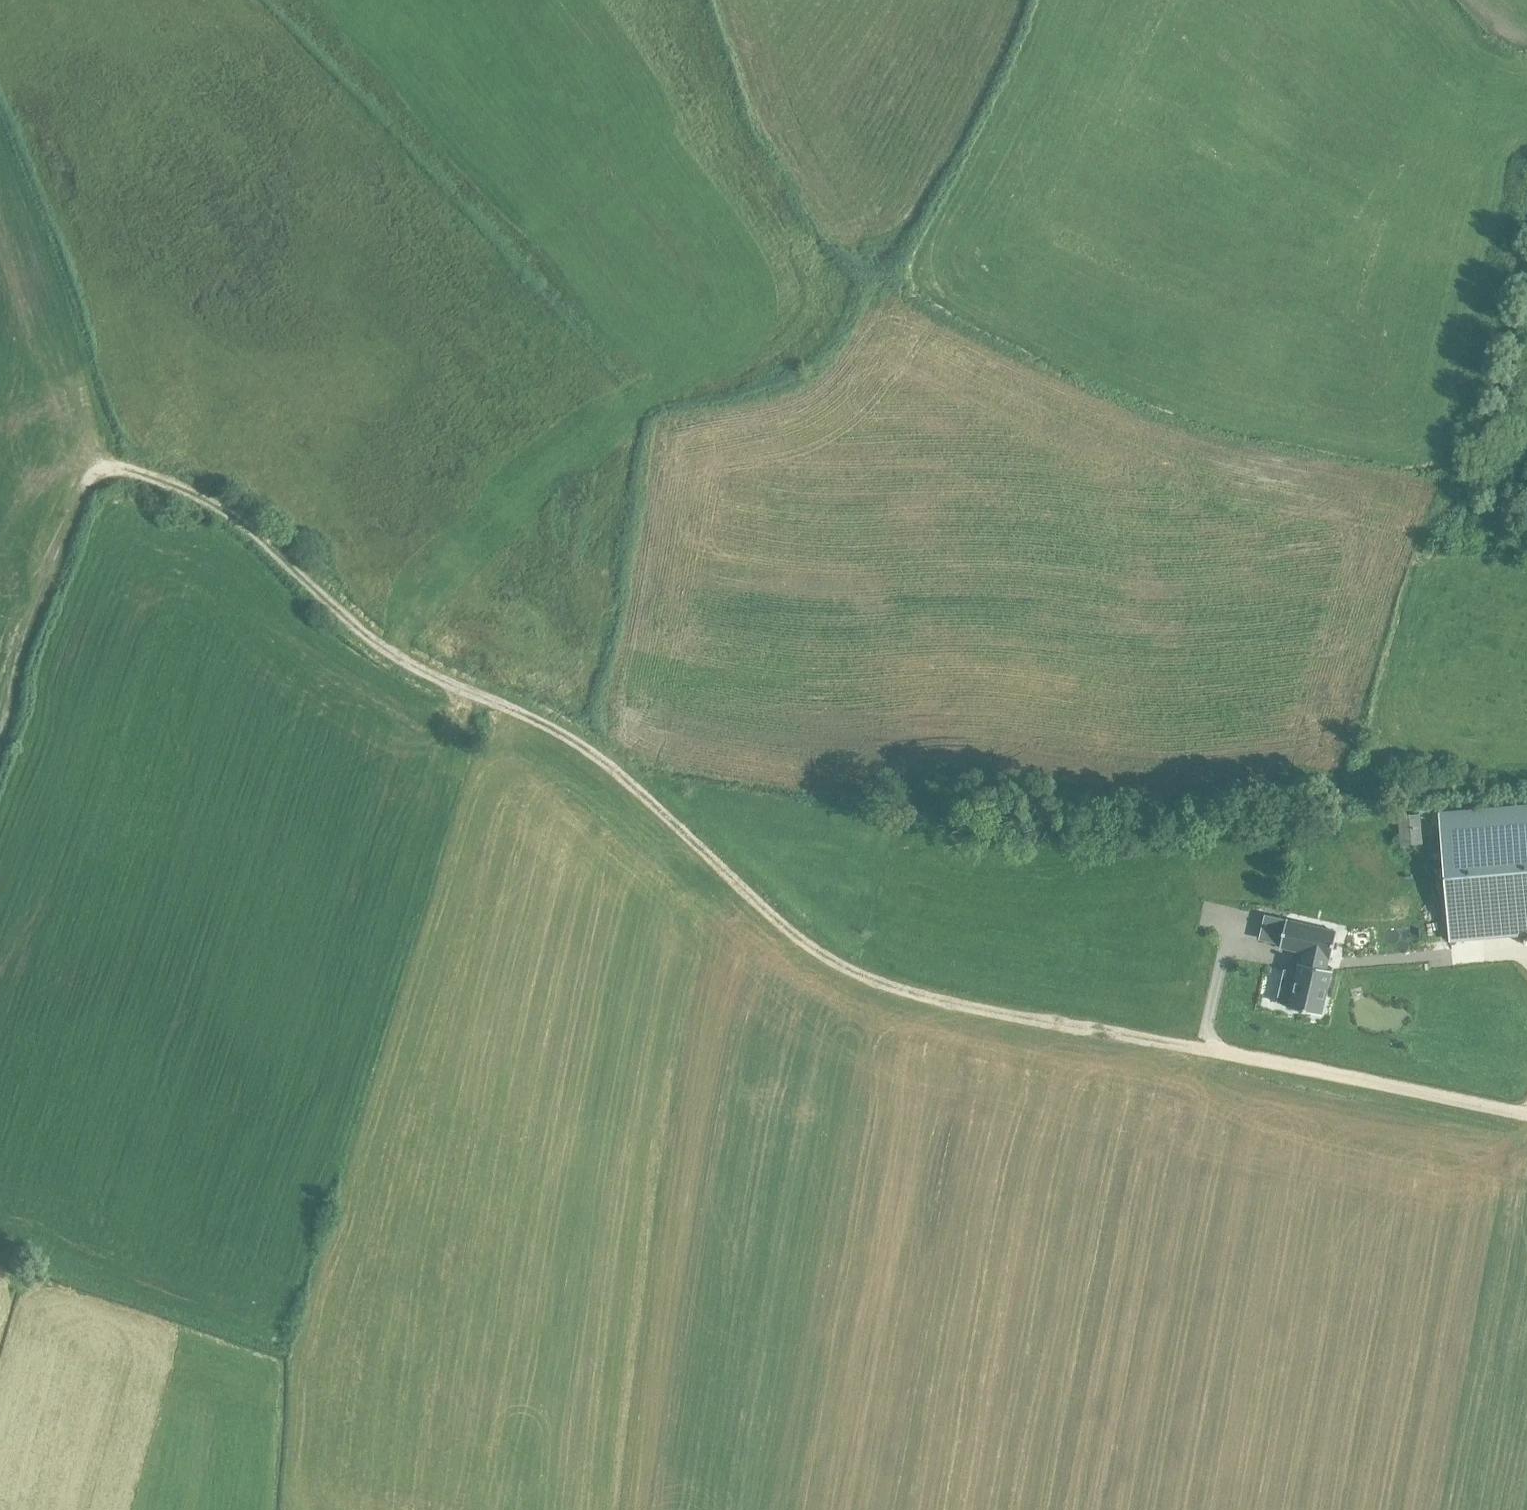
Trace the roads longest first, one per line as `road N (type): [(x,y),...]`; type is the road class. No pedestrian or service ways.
road 1 (track): [(0,740),(26,644),(90,477),(121,468),(250,531),(385,648),(569,739),(630,781),(809,947),(880,984),(966,1008),(1204,1046)]
road 2 (unclassified): [(1204,1046),(1526,1112)]

